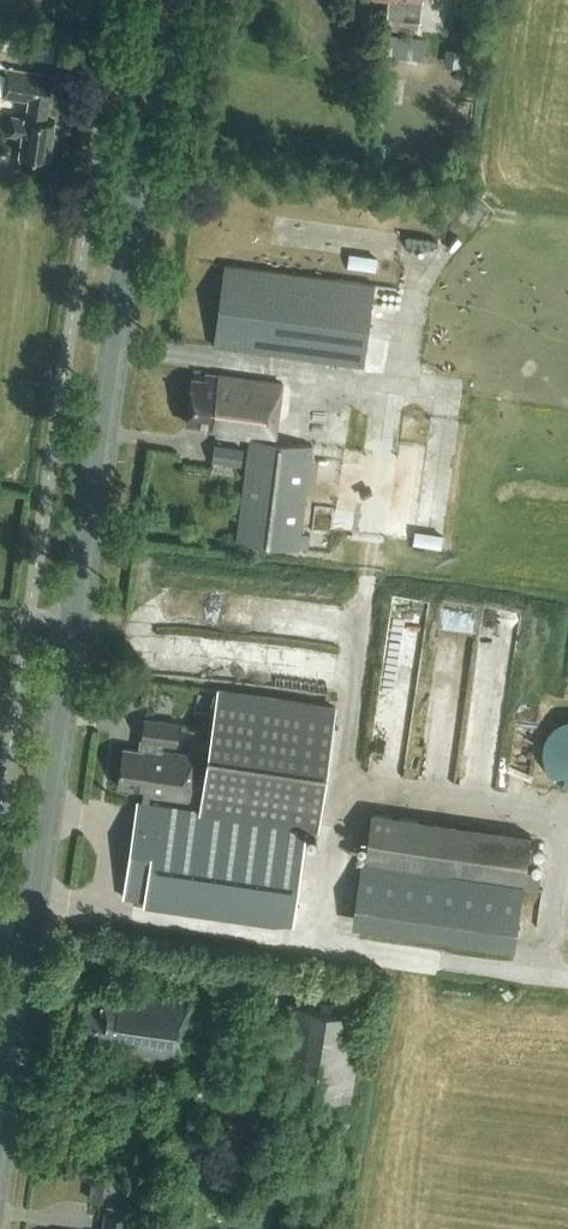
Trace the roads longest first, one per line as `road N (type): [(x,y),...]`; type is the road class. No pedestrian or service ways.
road 1 (secondary): [(0,1115),(162,0)]

